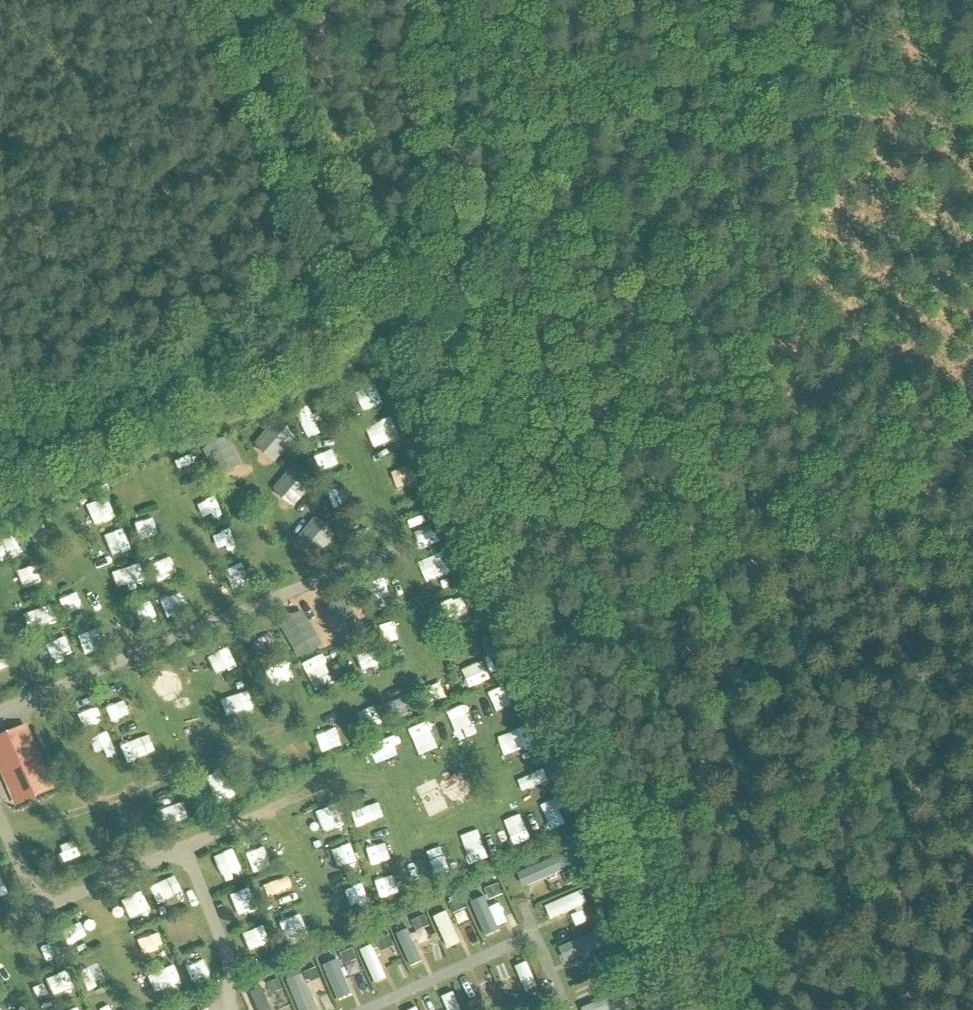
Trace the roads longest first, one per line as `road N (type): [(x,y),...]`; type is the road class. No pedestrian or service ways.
road 1 (track): [(434,0),(426,133),(440,290),(389,341),(364,312),(223,0)]
road 2 (track): [(389,341),(673,1009)]
road 3 (track): [(440,290),(556,124),(585,103),(619,92),(768,78),(972,83)]

